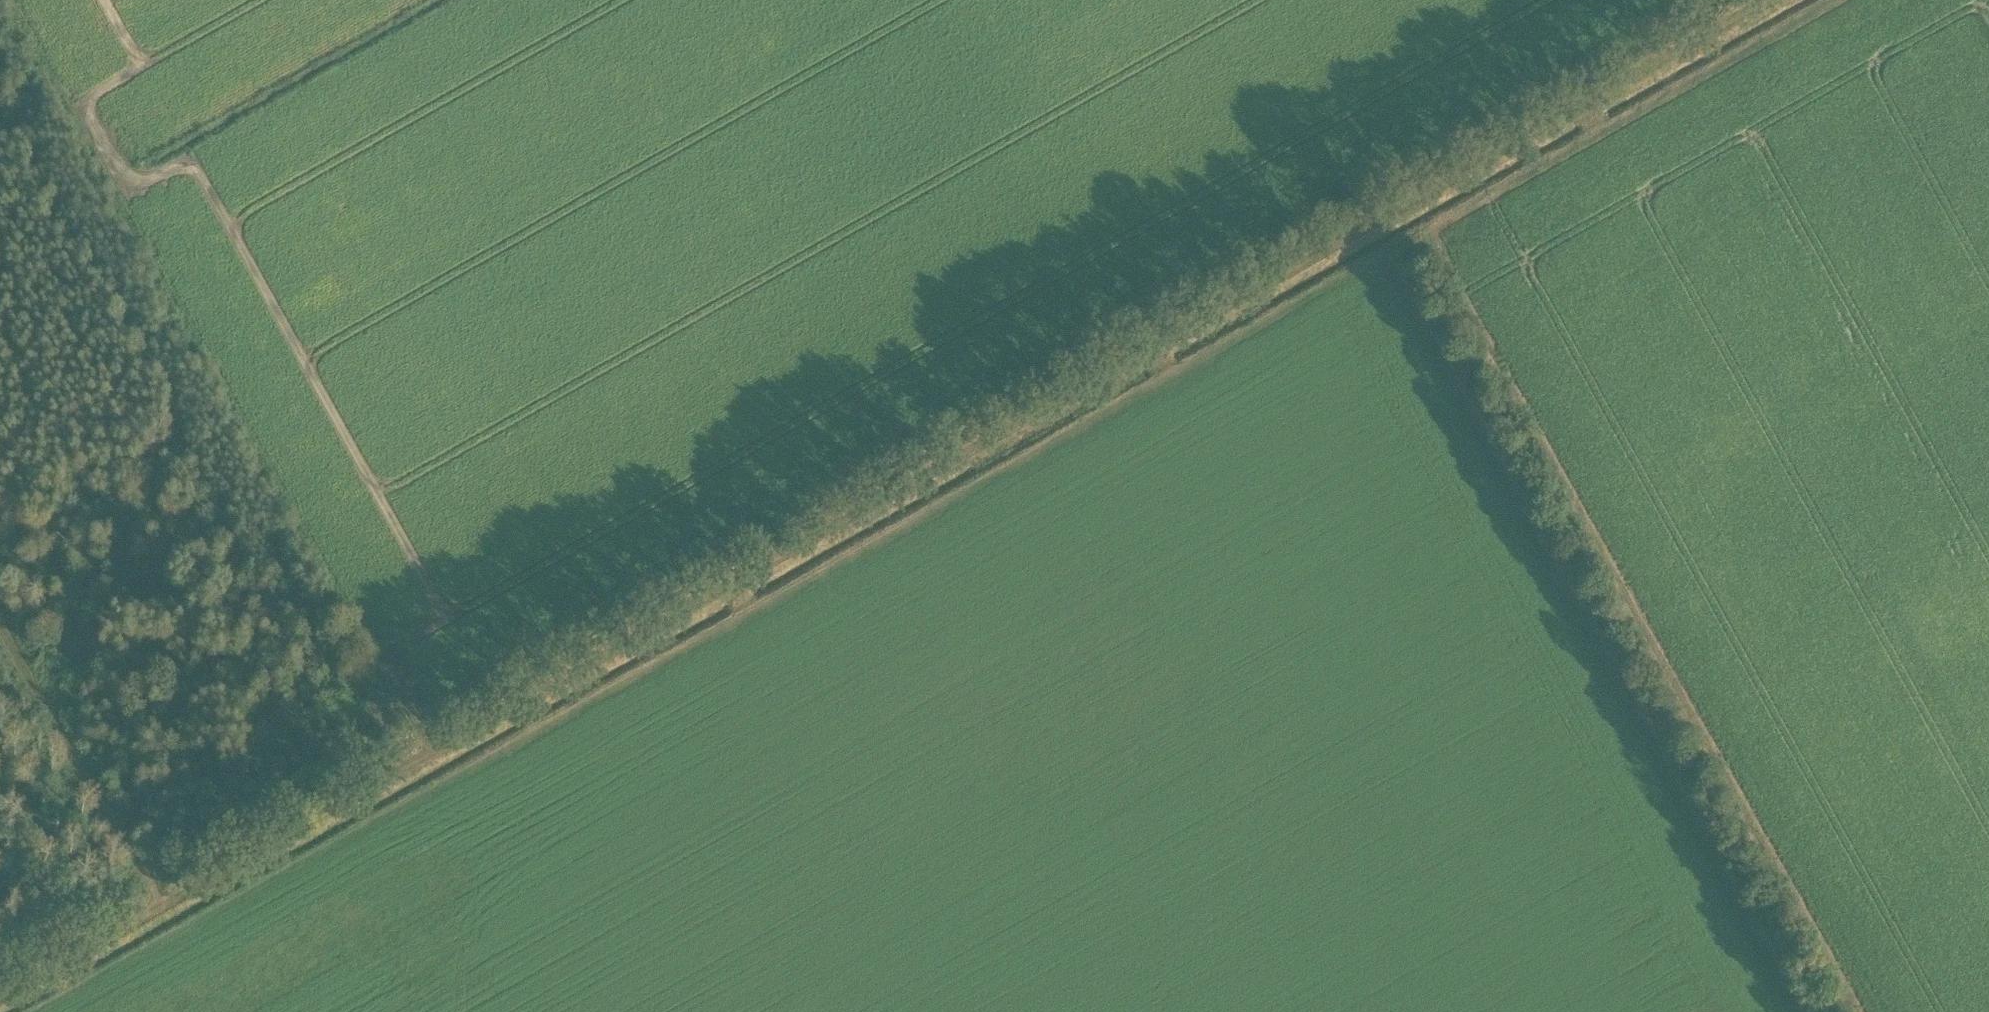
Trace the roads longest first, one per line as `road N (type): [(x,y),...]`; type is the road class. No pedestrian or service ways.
road 1 (track): [(1758,0),(0,989)]

